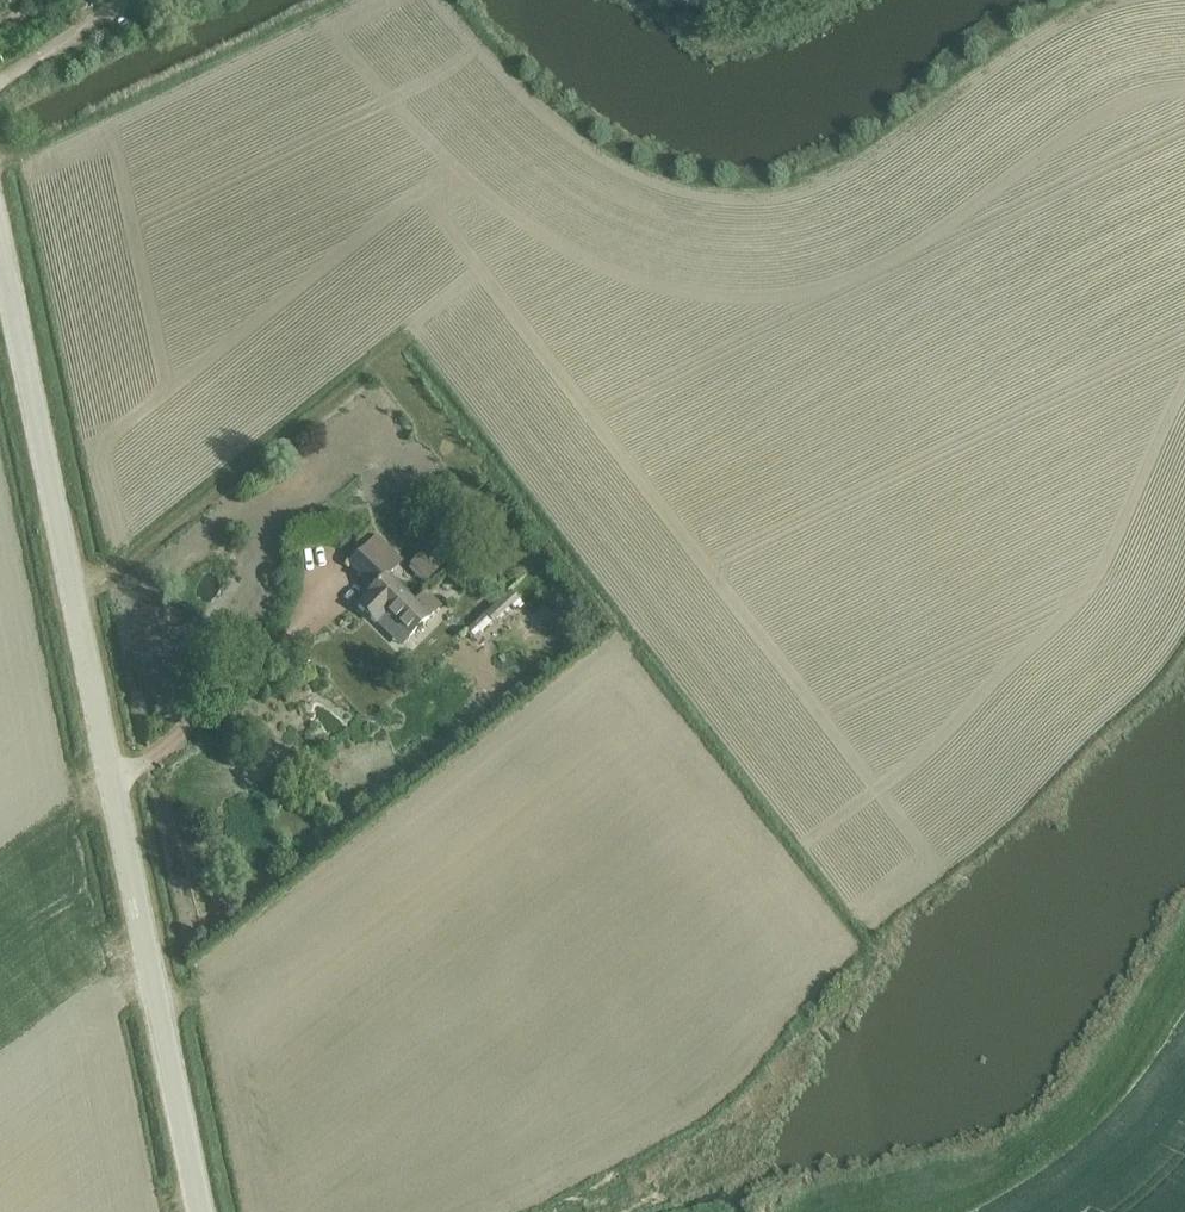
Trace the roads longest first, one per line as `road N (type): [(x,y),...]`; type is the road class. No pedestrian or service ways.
road 1 (unclassified): [(203,1211),(0,236)]

